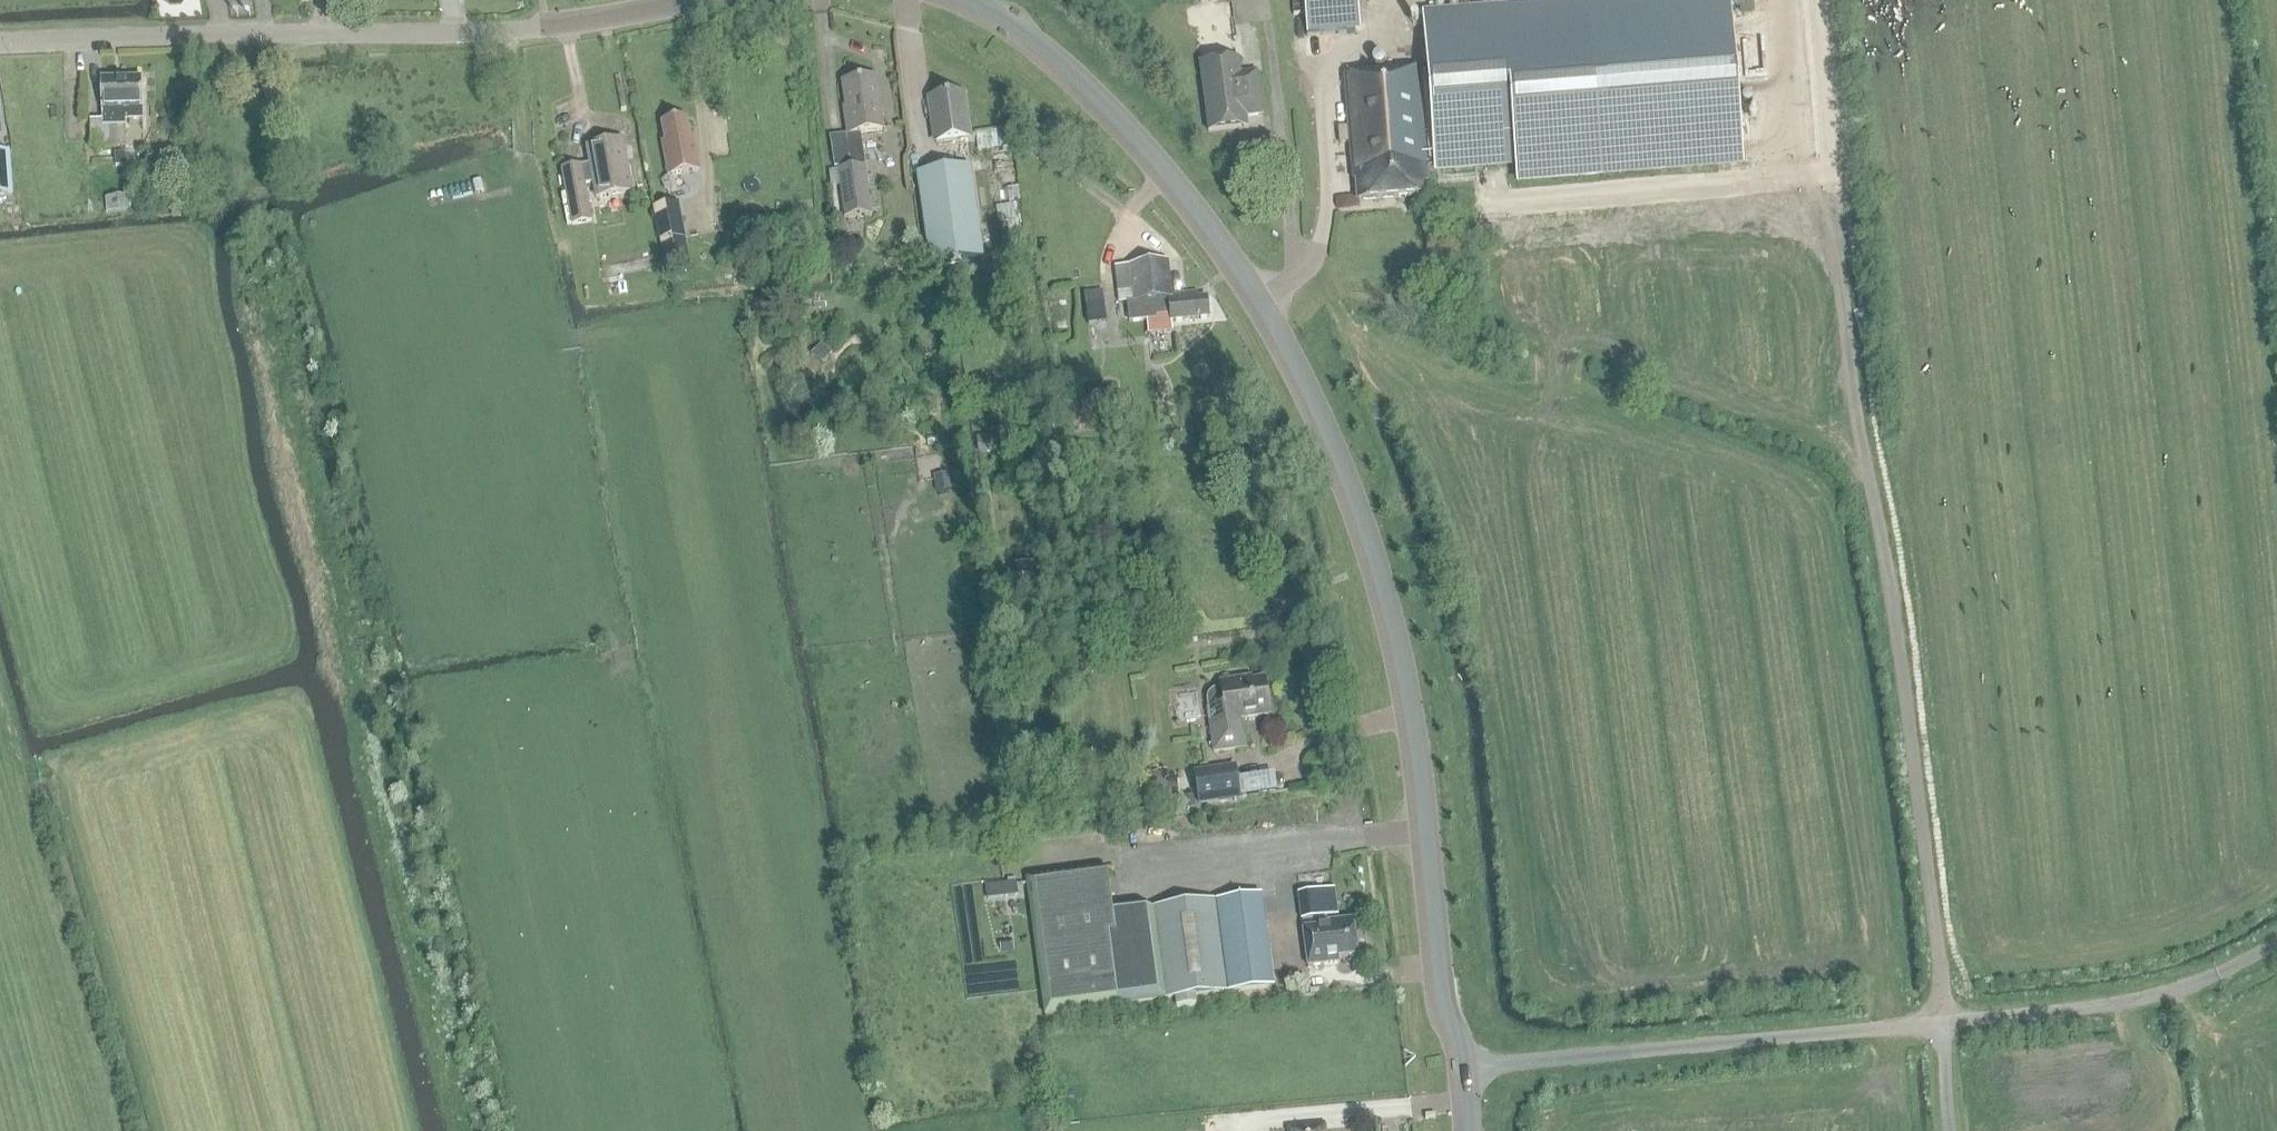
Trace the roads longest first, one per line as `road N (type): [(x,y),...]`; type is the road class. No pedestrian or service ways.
road 1 (unclassified): [(1469,1068),(1439,1020),(1402,677),(1370,550),(1315,404),(1257,299),(1166,174),(1021,29),(966,0)]
road 2 (track): [(1942,1026),(1896,631),(1841,290),(1812,191)]
road 3 (unclassified): [(0,43),(528,31),(675,0)]
road 4 (unclassified): [(1469,1068),(1552,1054),(2053,1015)]

